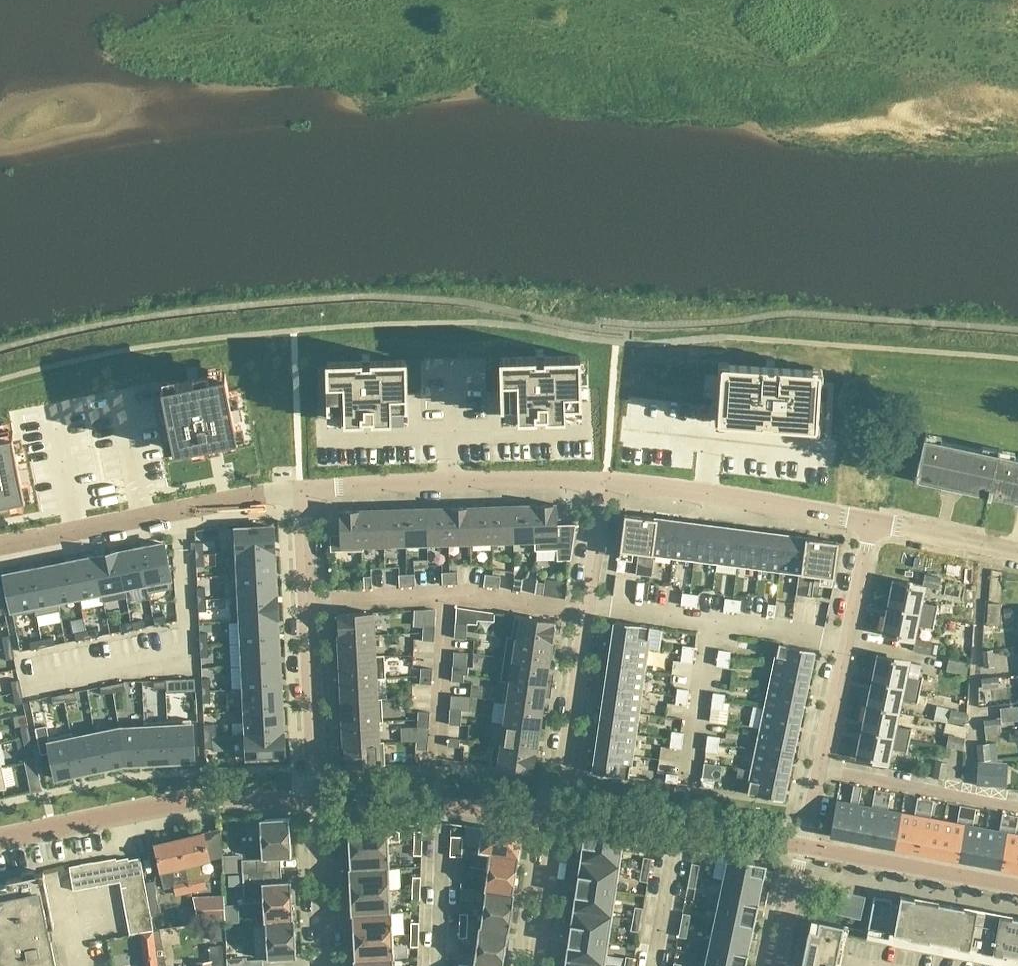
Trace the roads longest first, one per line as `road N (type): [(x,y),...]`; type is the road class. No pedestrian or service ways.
road 1 (residential): [(604,482),(555,815)]
road 2 (residential): [(803,847),(872,524)]
road 3 (residential): [(0,841),(204,800),(318,803)]
road 4 (residential): [(301,491),(318,803)]
road 5 (residential): [(301,491),(0,547)]
road 6 (residential): [(604,482),(301,491)]
road 7 (residential): [(872,524),(604,482)]
road 8 (residential): [(555,815),(803,847)]
road 9 (residential): [(318,803),(555,815)]
road 10 (residential): [(803,847),(1017,888)]
road 11 (residential): [(325,965),(318,803)]
road 12 (residential): [(534,965),(555,815)]
road 13 (residential): [(1017,554),(872,524)]
road 14 (residential): [(777,965),(803,847)]

